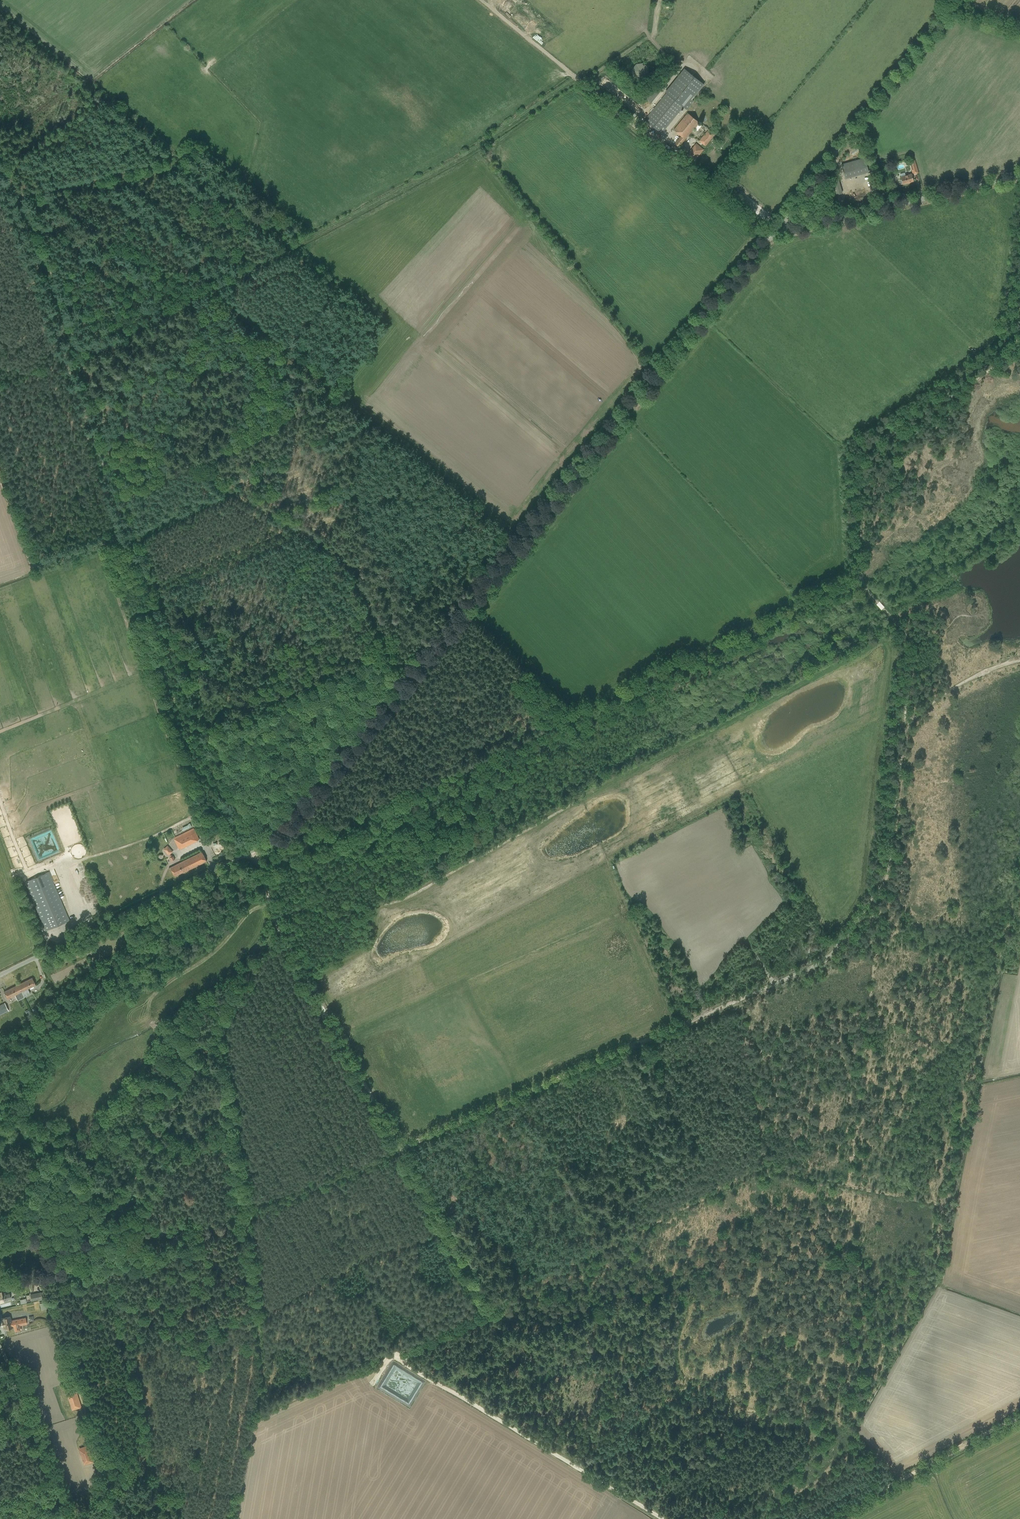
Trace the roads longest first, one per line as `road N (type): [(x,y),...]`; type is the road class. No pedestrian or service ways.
road 1 (unclassified): [(0,975),(288,830),(768,238),(786,233)]
road 2 (track): [(242,857),(0,193)]
road 3 (track): [(190,1518),(183,1484),(263,1309),(220,1032),(277,926)]
road 4 (track): [(400,1147),(821,962),(881,887)]
road 5 (track): [(902,727),(911,638),(863,587),(861,468),(867,454),(1006,360),(1016,336)]
road 6 (track): [(0,1284),(176,1242),(400,1147)]
road 7 (track): [(658,1518),(394,1356),(489,1306)]
road 8 (track): [(522,542),(208,289)]
road 9 (track): [(0,18),(287,247)]
road 10 (track): [(574,76),(466,154),(287,247)]
road 11 (track): [(489,1306),(752,1172)]
road 12 (unclassified): [(786,233),(789,208),(960,0)]
road 13 (track): [(287,247),(59,369)]
road 14 (track): [(400,1147),(277,926)]
road 15 (unclassified): [(786,233),(1019,177)]
road 16 (track): [(1019,1416),(827,1518)]
road 17 (track): [(633,125),(480,0)]
road 18 (track): [(489,1306),(400,1147)]
road 19 (track): [(881,887),(902,727)]
road 20 (track): [(902,727),(963,682),(1019,657)]

